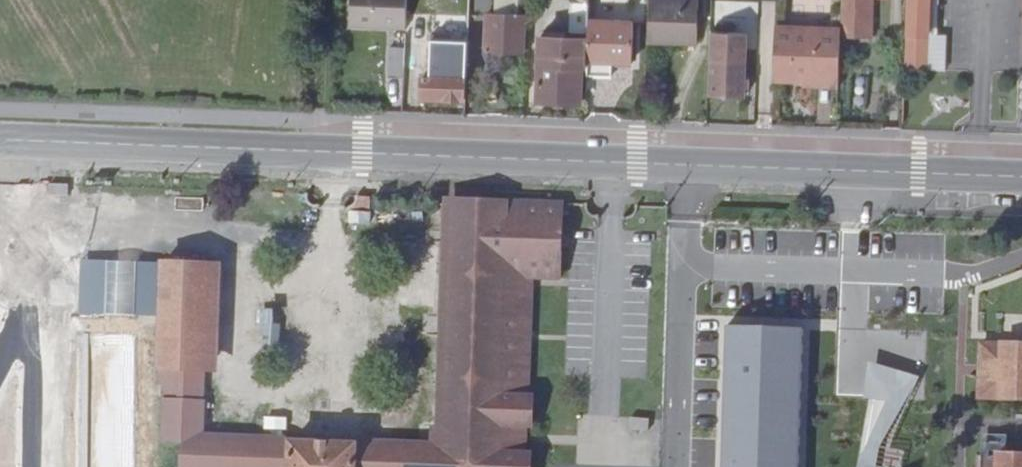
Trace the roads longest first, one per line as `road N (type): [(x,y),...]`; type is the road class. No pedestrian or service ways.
road 1 (secondary): [(1021,178),(0,140)]

